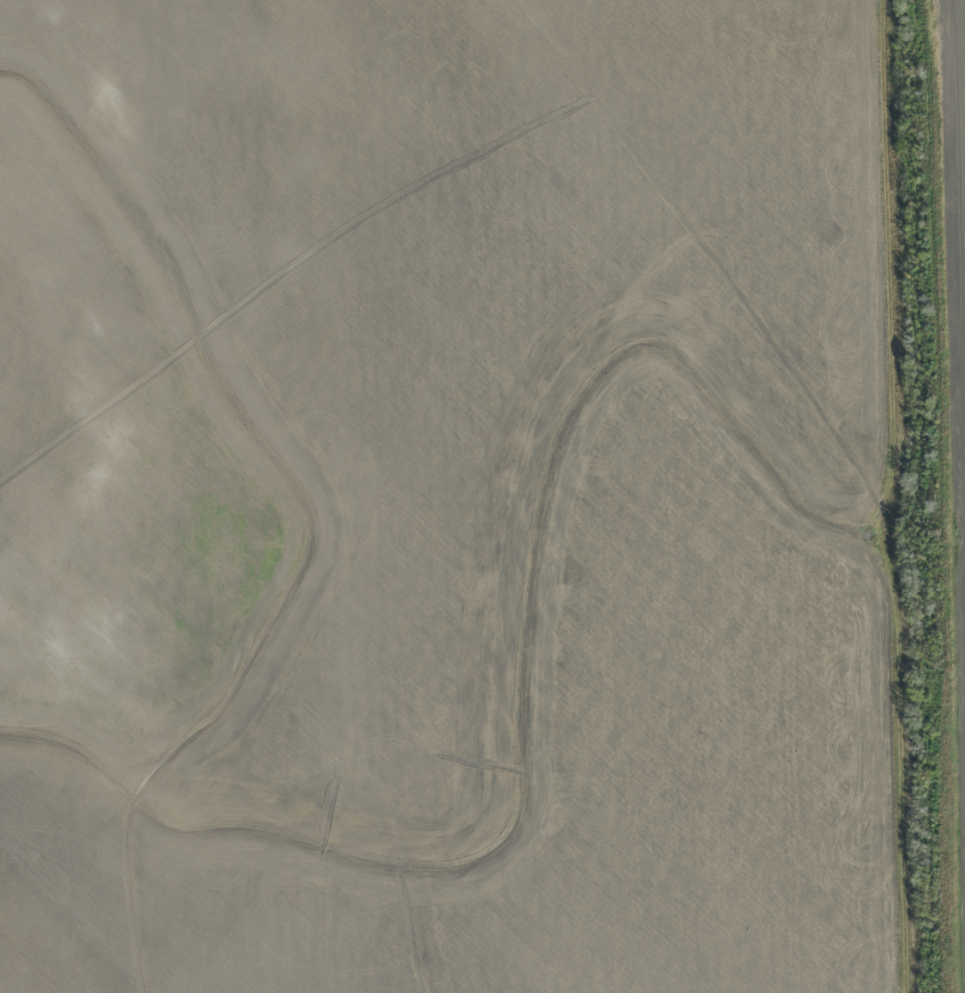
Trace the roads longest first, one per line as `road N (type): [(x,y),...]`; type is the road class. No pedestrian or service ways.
road 1 (track): [(964,928),(946,0)]

